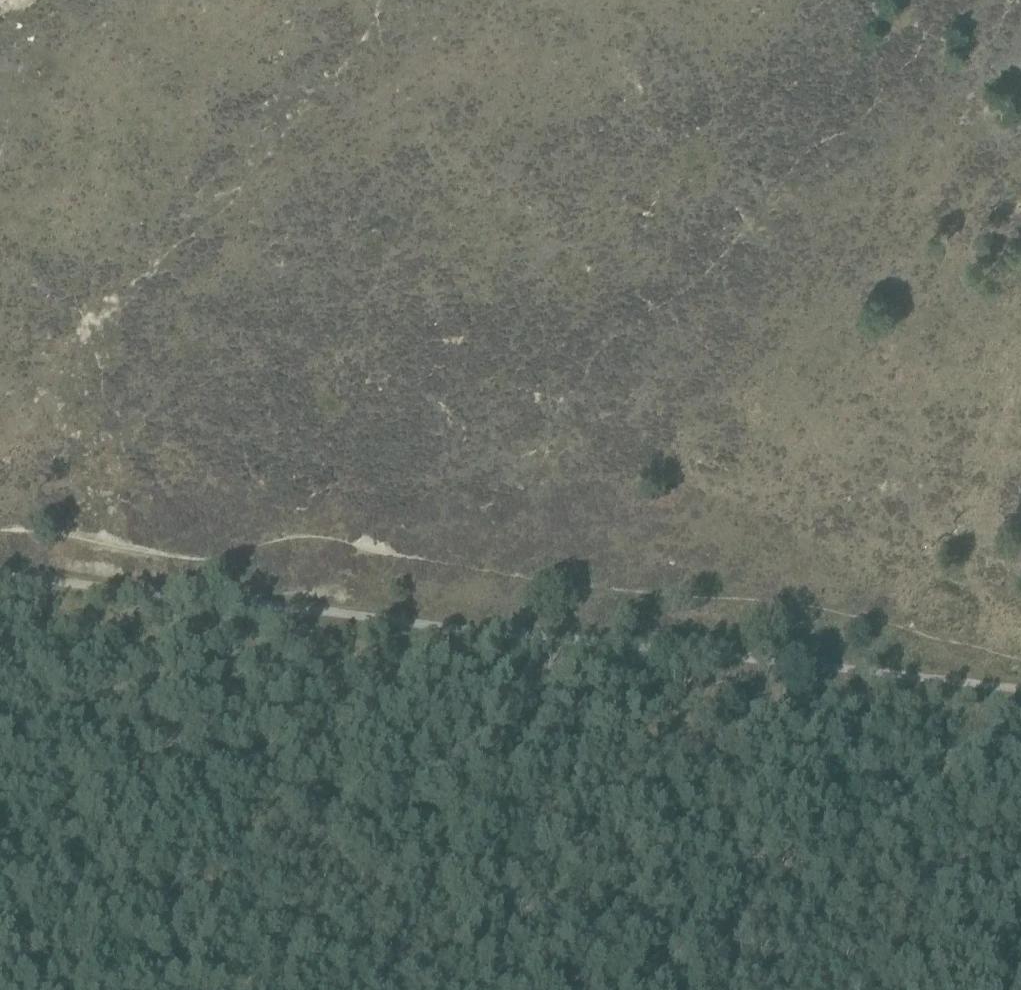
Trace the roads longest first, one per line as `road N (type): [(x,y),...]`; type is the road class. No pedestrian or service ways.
road 1 (track): [(1020,686),(0,574)]

